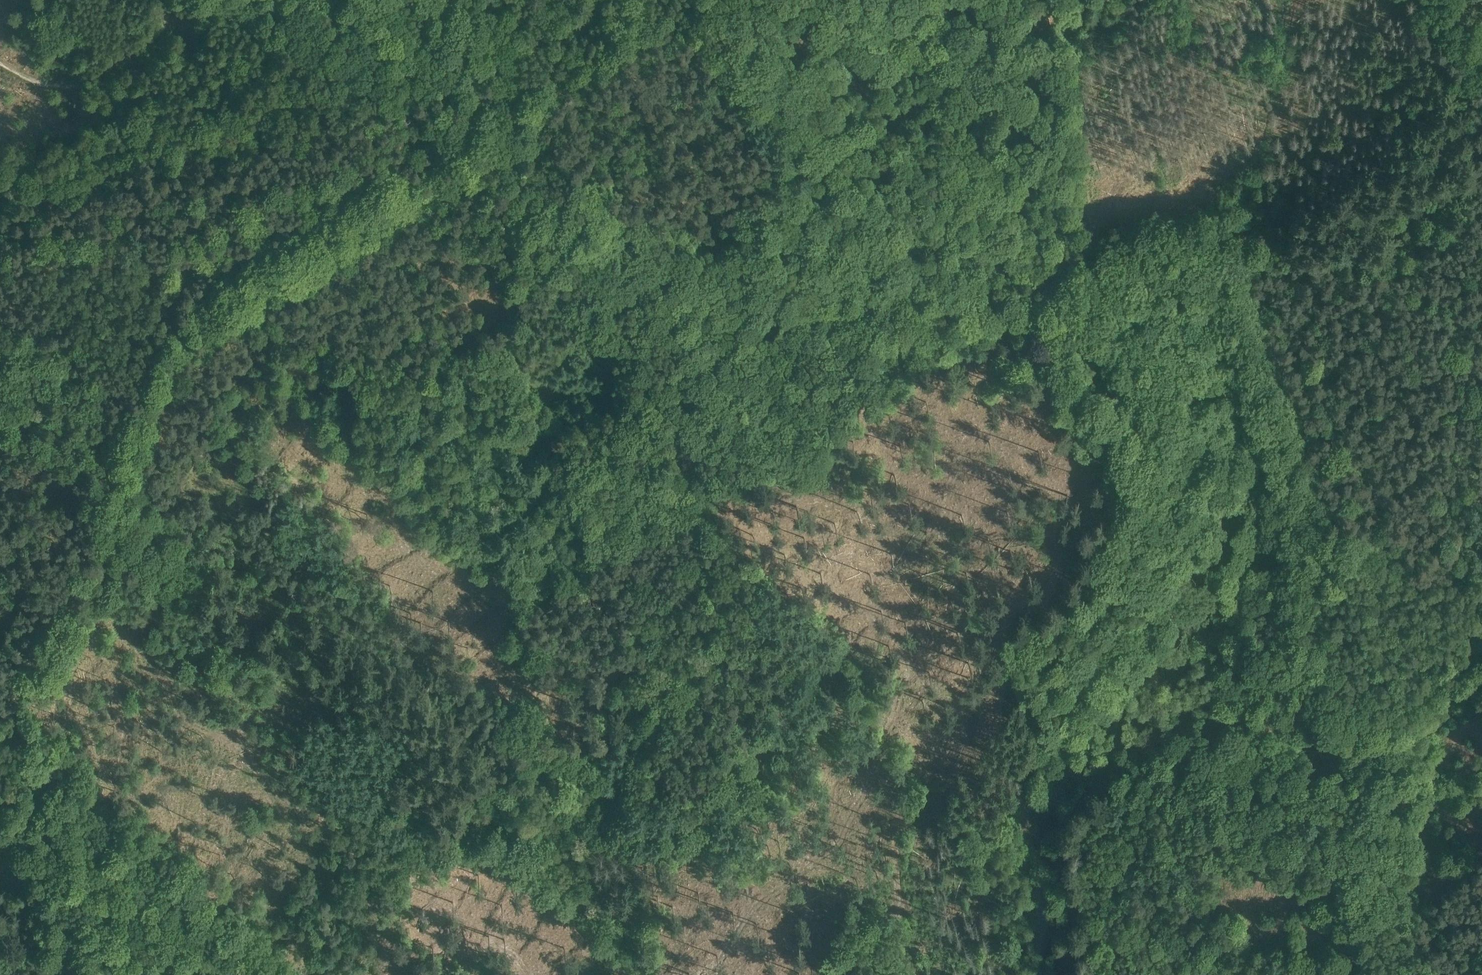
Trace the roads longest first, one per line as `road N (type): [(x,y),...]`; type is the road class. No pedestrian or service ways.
road 1 (track): [(0,725),(28,702),(117,493),(135,385),(178,316),(297,261),(517,117)]
road 2 (track): [(190,0),(170,34),(123,77),(85,87),(39,85),(0,62)]
road 3 (track): [(517,117),(628,42),(675,28)]
road 4 (track): [(130,974),(0,850)]
road 5 (track): [(517,117),(447,0)]

